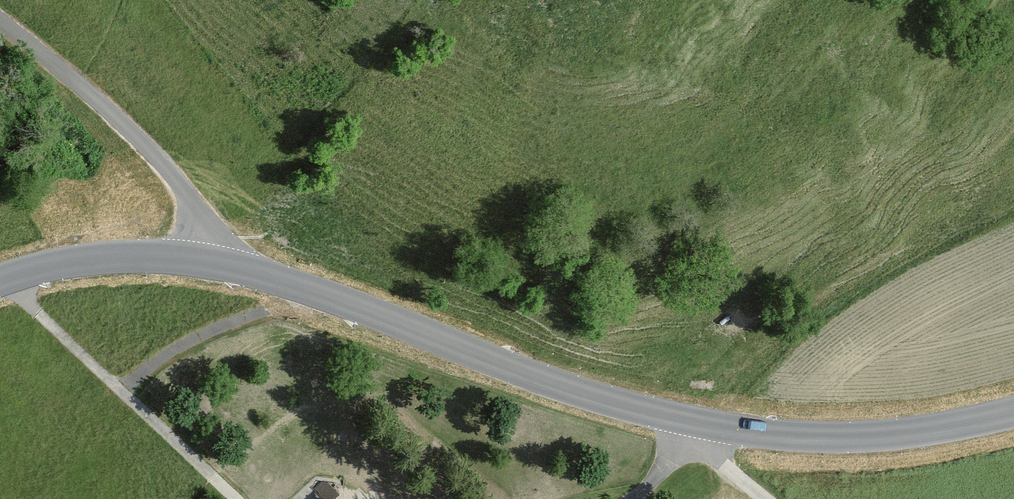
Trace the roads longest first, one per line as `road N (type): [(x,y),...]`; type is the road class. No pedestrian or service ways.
road 1 (tertiary): [(1013,413),(848,439),(680,423),(219,266)]
road 2 (unclassified): [(0,20),(89,91),(174,176),(219,266)]
road 3 (tertiary): [(219,266),(99,260),(0,280)]

